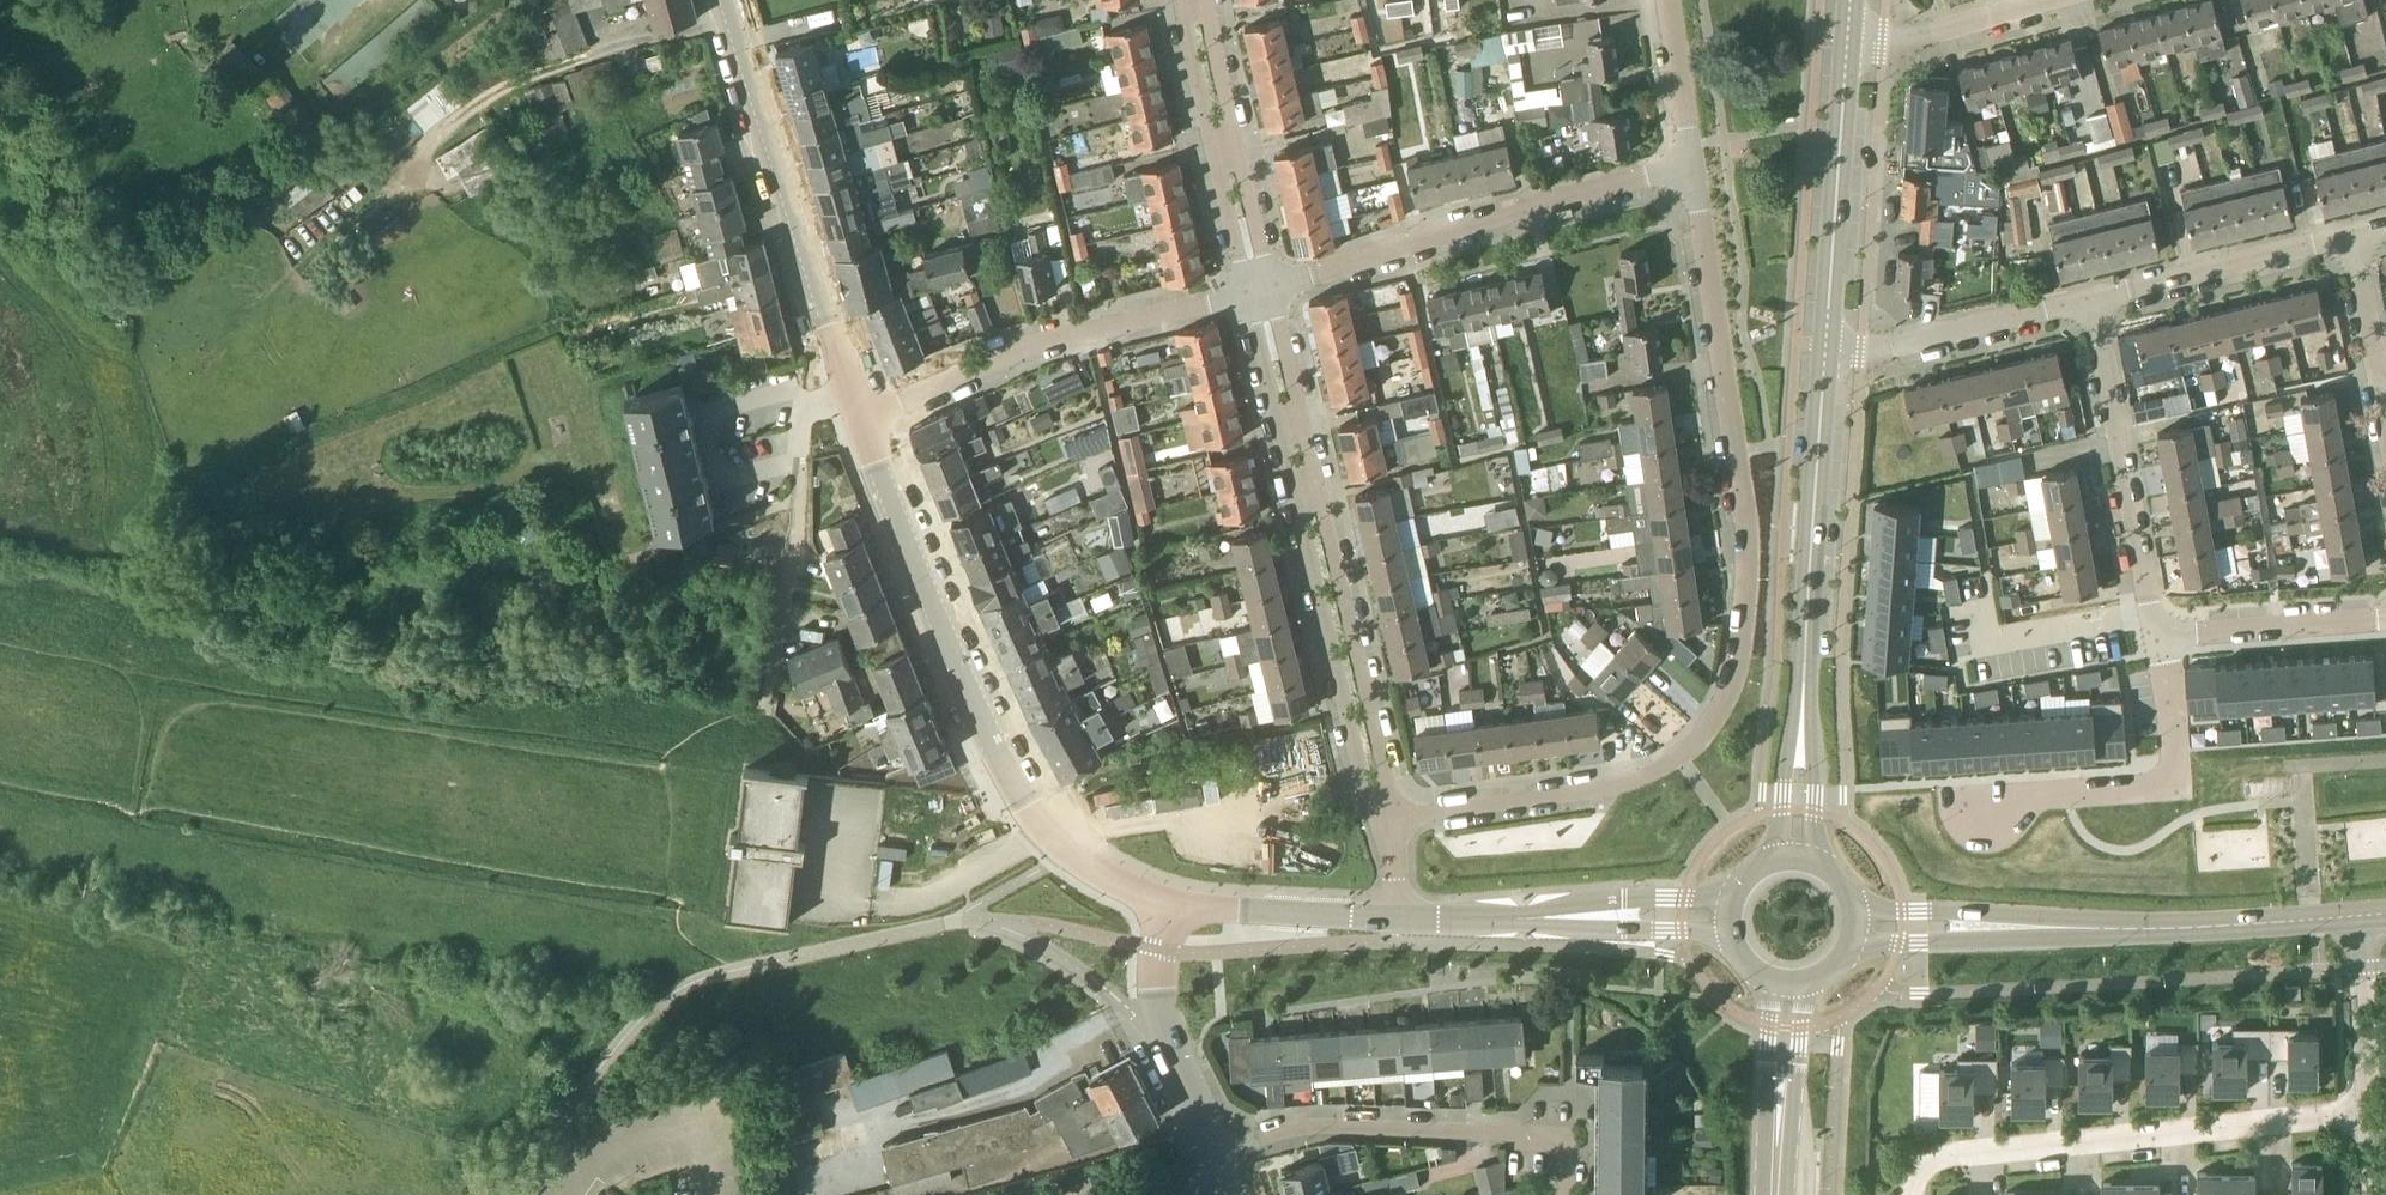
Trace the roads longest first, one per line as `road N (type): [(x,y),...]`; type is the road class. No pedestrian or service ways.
road 1 (motorway): [(2385,840),(2040,864),(1759,872),(1274,860),(770,810),(462,766),(0,681)]
road 2 (motorway): [(0,745),(182,783),(693,864),(1402,925),(1840,925),(2385,901)]
road 3 (residential): [(1691,165),(1752,574),(1725,704),(1680,758),(1621,786),(1385,821)]
road 4 (tertiary): [(1166,910),(1095,882),(1049,840),(1021,798),(861,421)]
road 5 (residential): [(1385,821),(1259,294)]
road 6 (secondary): [(1796,858),(1829,349)]
road 7 (tertiary): [(1858,927),(2180,929),(2362,919)]
road 8 (residential): [(727,823),(775,646),(809,388),(847,378)]
road 9 (residential): [(2370,1114),(1953,1154),(1917,1174),(1913,1194)]
road 10 (residential): [(1259,294),(1691,165)]
road 11 (residential): [(861,421),(1027,352),(1259,294)]
road 12 (residential): [(1569,1194),(1561,1139),(1299,1128),(1216,1150)]
road 13 (tertiary): [(847,378),(729,0)]
road 14 (residential): [(2163,634),(2176,786),(1987,802)]
road 15 (tertiary): [(1396,922),(1728,917)]
road 16 (residential): [(2153,623),(2091,302)]
road 17 (secondary): [(1829,349),(1848,41)]
road 18 (residential): [(1259,294),(1194,0)]
road 19 (residential): [(2091,302),(2354,241)]
road 20 (residential): [(1829,349),(1892,349),(2091,302)]
road 21 (unclassified): [(1216,1150),(1163,1026),(1157,949),(1166,910)]
road 22 (tertiary): [(1166,910),(1396,922)]
road 23 (residential): [(2163,634),(2385,621)]
road 24 (residential): [(1848,41),(1902,41),(2051,0)]
road 25 (secondary): [(1789,987),(1776,1194)]
road 26 (unclassified): [(2370,1114),(2362,919)]
road 27 (residential): [(2385,418),(2354,241)]
road 28 (residential): [(1691,165),(1666,0)]

